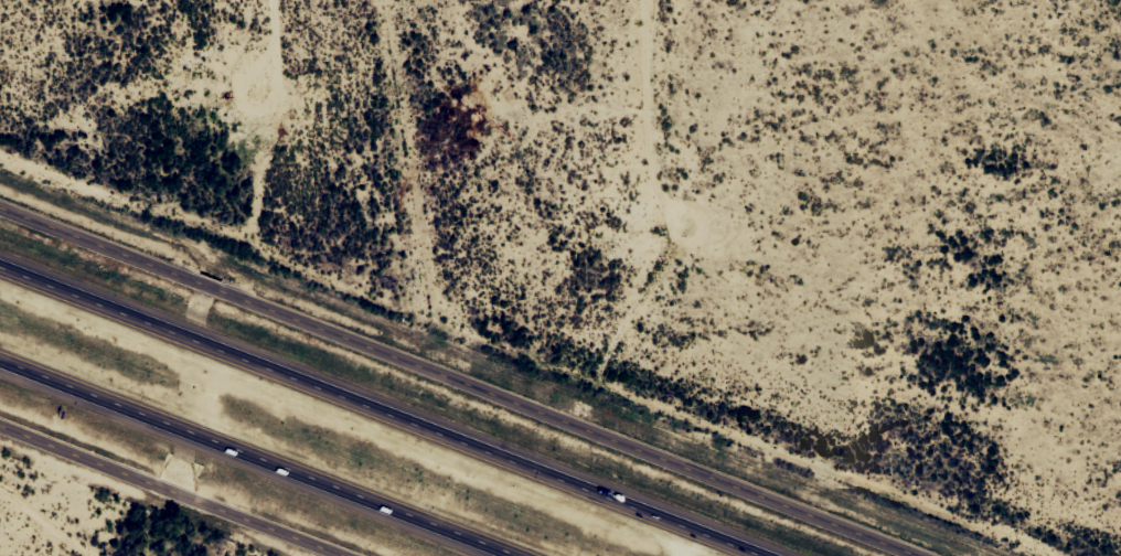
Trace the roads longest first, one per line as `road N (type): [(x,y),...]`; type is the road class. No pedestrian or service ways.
road 1 (tertiary): [(929,555),(0,204)]
road 2 (motorway): [(787,555),(0,256)]
road 3 (motorway): [(0,348),(524,555)]
road 4 (residential): [(0,422),(355,555)]

